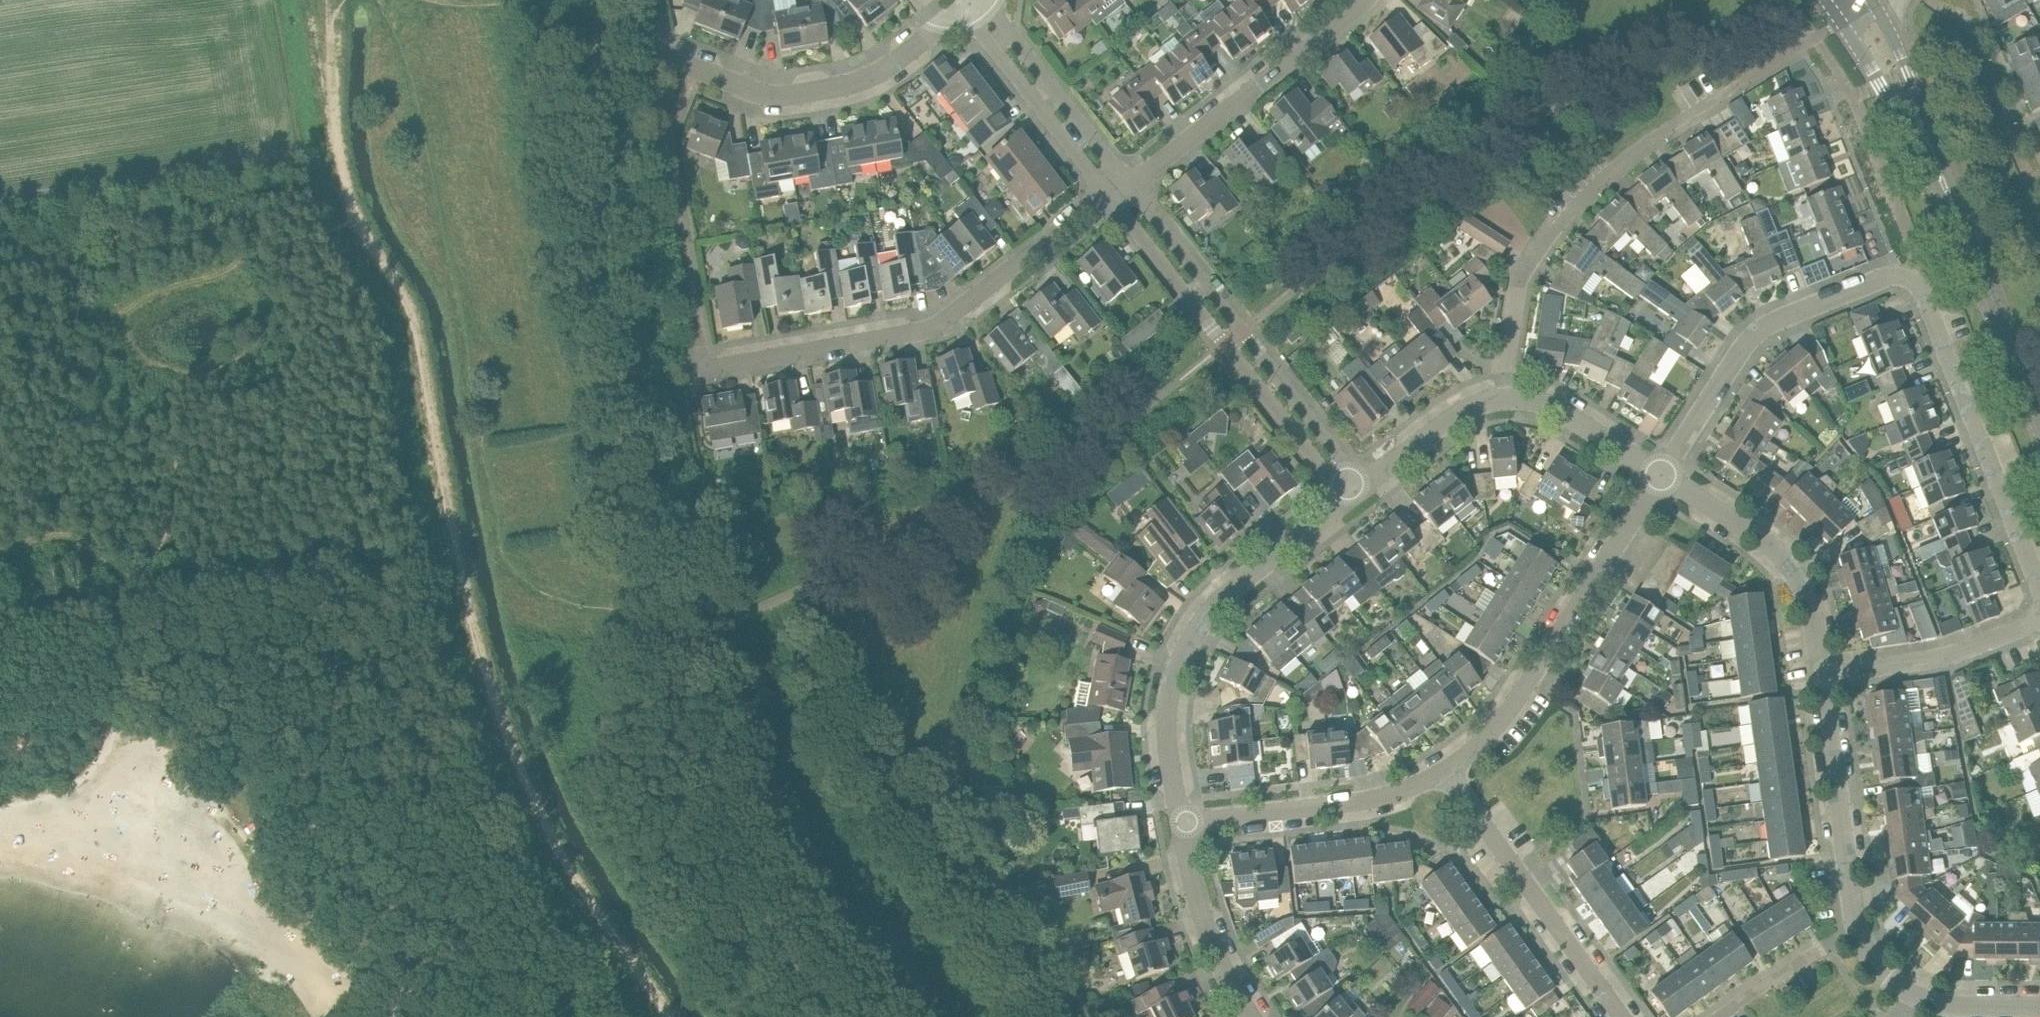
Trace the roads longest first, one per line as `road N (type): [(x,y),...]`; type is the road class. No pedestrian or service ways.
road 1 (residential): [(1118,189),(923,331),(717,366),(702,358),(665,139),(694,67)]
road 2 (residential): [(1661,474),(1749,341),(1771,321),(1898,277),(1922,291),(2039,585)]
road 3 (residential): [(1354,491),(1218,601),(1184,651),(1168,724),(1182,822)]
road 4 (residential): [(1508,397),(1517,282),(1534,256),(1623,158),(1729,90)]
road 5 (residential): [(1354,491),(1118,189)]
road 6 (residential): [(1447,767),(1504,717),(1661,474)]
road 7 (residential): [(1118,189),(1365,0)]
road 8 (residential): [(694,67),(779,96),(841,86),(875,74),(972,1)]
road 9 (residential): [(1447,767),(1623,1016)]
road 10 (secondary): [(1842,19),(1977,264)]
road 11 (secondary): [(1977,264),(1878,9)]
road 12 (residential): [(1182,822),(1381,797),(1447,767)]
road 13 (residential): [(1823,673),(1808,597),(1789,567),(1754,533),(1661,474)]
road 14 (residential): [(1860,932),(1823,673)]
road 15 (residential): [(1118,189),(972,1)]
road 16 (residential): [(2039,618),(1928,661),(1823,673)]
road 17 (residential): [(1182,822),(1211,939),(1249,1016)]
road 18 (residential): [(1508,397),(1472,404),(1354,491)]
road 19 (residential): [(1661,474),(1563,412),(1508,397)]
road 20 (secondary): [(2039,422),(1977,264)]
road 21 (residential): [(1860,932),(1823,947),(1717,1016)]
road 22 (residential): [(2039,1006),(1951,1006),(1912,993)]

